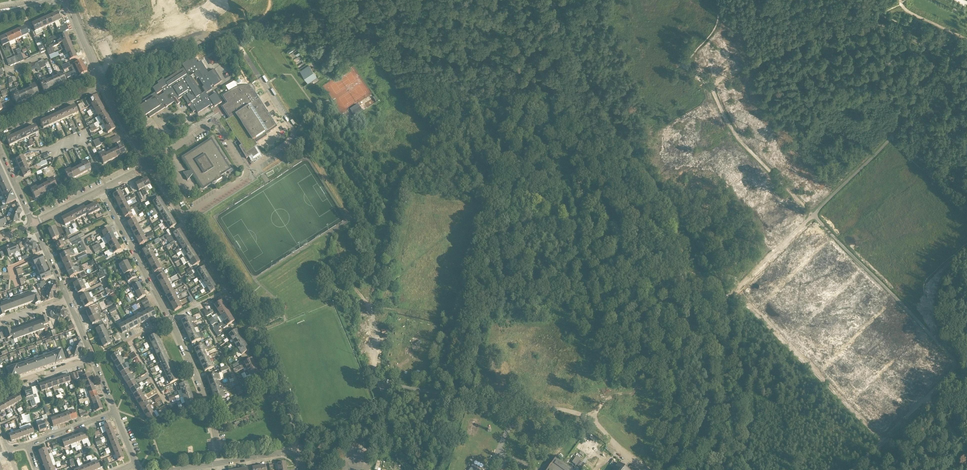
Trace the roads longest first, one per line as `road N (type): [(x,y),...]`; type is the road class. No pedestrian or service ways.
road 1 (track): [(451,394),(582,414),(638,469)]
road 2 (unclassified): [(292,453),(283,397),(228,289)]
road 3 (track): [(813,215),(738,139),(710,85)]
road 4 (residential): [(219,463),(202,389),(169,319)]
road 5 (unclassified): [(228,289),(150,164)]
road 6 (residential): [(169,319),(104,188)]

